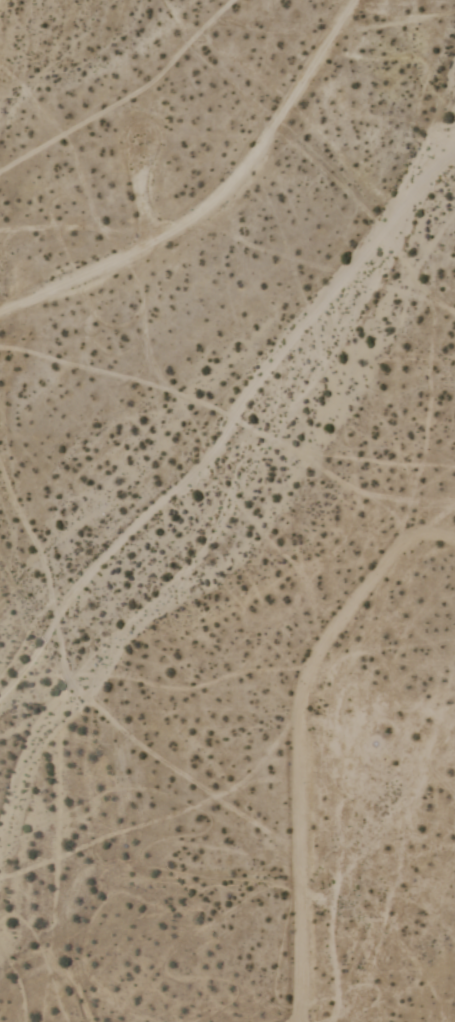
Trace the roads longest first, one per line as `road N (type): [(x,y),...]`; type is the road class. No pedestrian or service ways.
road 1 (track): [(299,1021),(306,682),(404,549),(417,541),(454,546)]
road 2 (track): [(0,317),(149,247),(216,205),(252,166),(356,0)]

